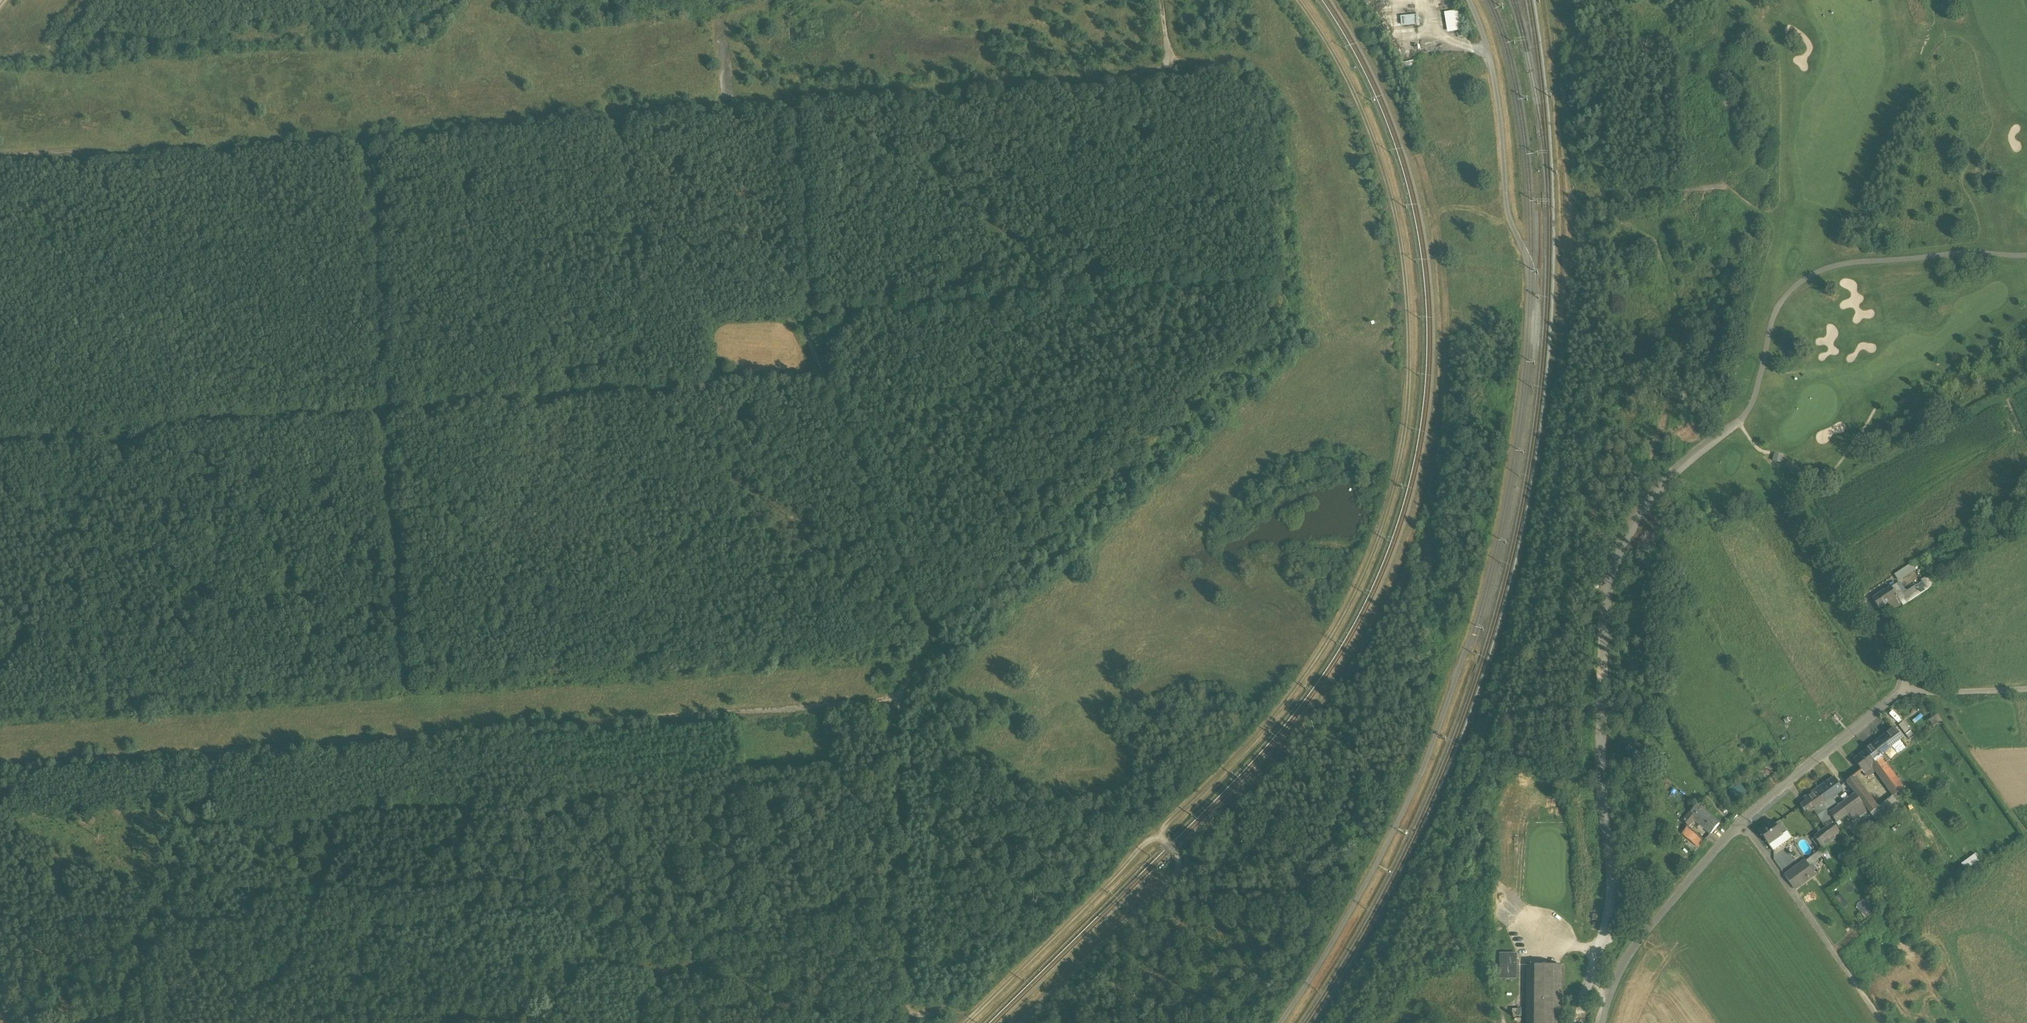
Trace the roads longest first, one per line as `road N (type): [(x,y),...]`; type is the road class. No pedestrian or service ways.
road 1 (track): [(1300,0),(1366,118),(1403,245),(1408,393),(1379,535),(1318,661),(1253,741),(966,1022)]
road 2 (track): [(2026,256),(1837,267),(1800,283),(1779,305),(1746,415),(1669,483),(1629,533),(1605,605),(1603,656),(1603,782),(1613,876),(1594,970),(1611,996)]
road 3 (track): [(0,764),(895,703),(932,644)]
road 4 (track): [(416,690),(385,414),(376,130),(732,109)]
road 5 (track): [(0,446),(823,378)]
road 6 (track): [(1278,284),(813,313),(804,103)]
road 7 (track): [(726,27),(732,109),(1178,76),(1168,0)]
road 8 (residential): [(1651,929),(1742,824),(1910,689),(1866,606)]
road 9 (track): [(1695,460),(1727,496),(1753,505),(1804,502),(2026,384)]
road 10 (track): [(968,1021),(945,1010),(912,1014),(895,703)]
road 11 (track): [(813,313),(808,337),(932,644)]
road 12 (track): [(1157,835),(1185,863),(1176,891),(1032,1022)]
road 13 (track): [(662,976),(824,959),(914,972)]
road 14 (track): [(1808,507),(2026,392)]
road 15 (track): [(1742,824),(1883,1022)]
road 16 (track): [(1932,696),(2026,837)]

